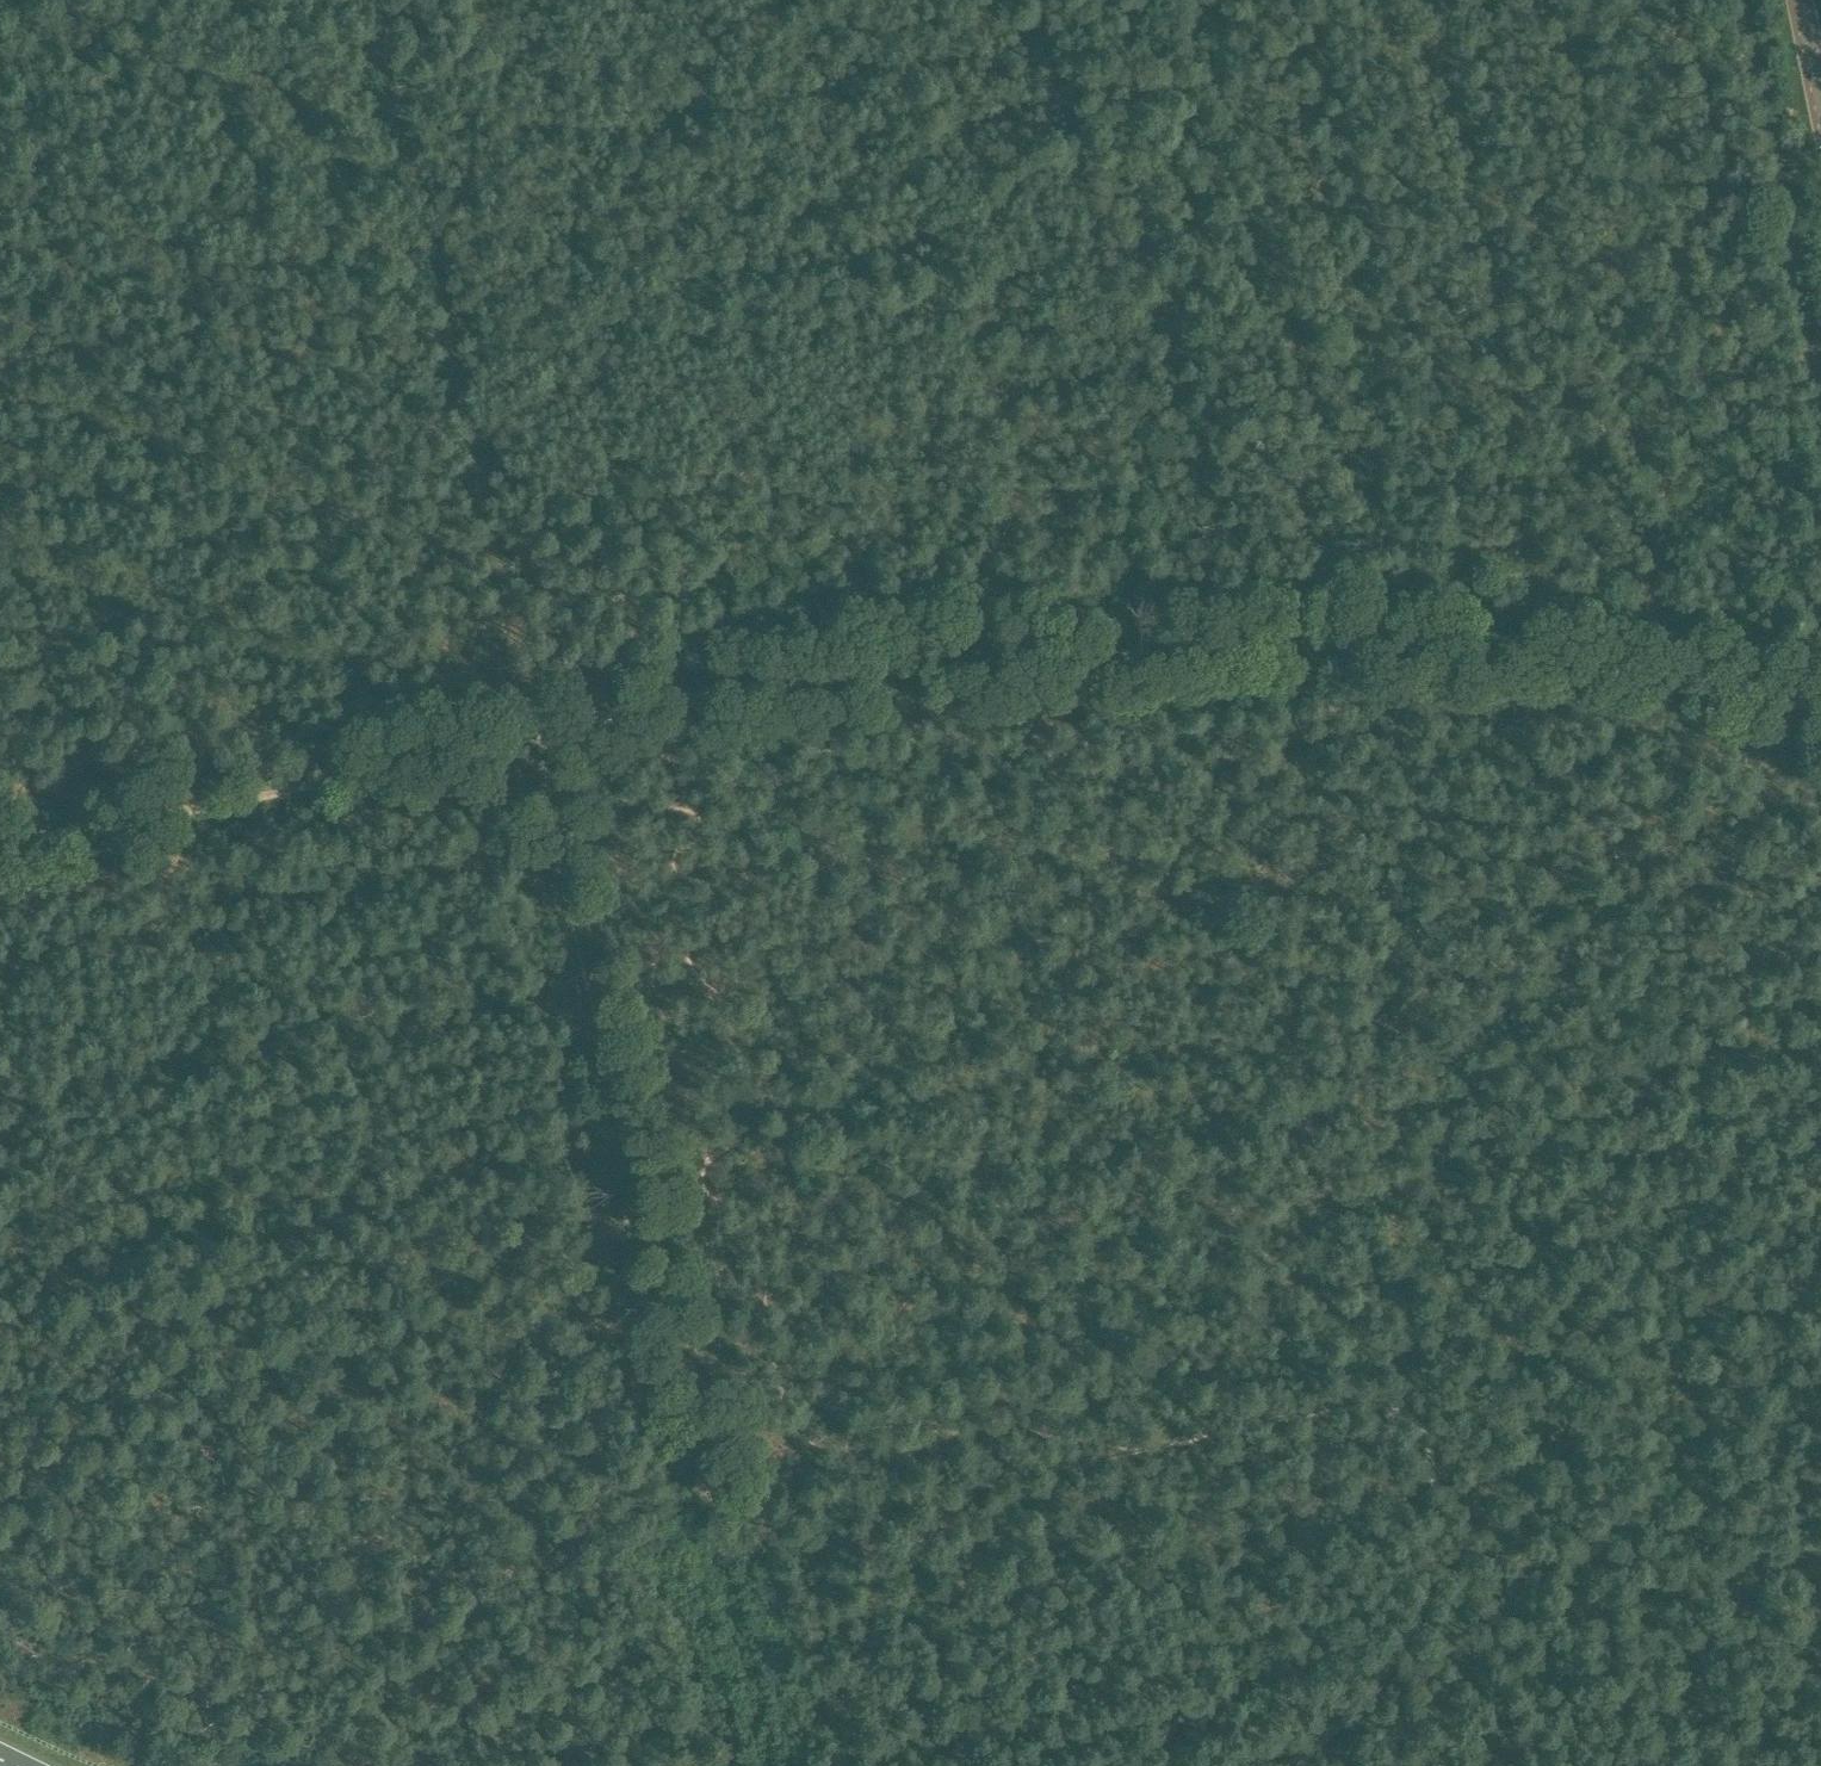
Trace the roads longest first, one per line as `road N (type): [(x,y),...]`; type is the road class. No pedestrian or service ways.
road 1 (track): [(1820,722),(1611,665),(1393,641),(1238,641),(911,664),(646,708)]
road 2 (track): [(532,734),(378,0)]
road 3 (track): [(0,843),(532,734)]
road 4 (track): [(1820,390),(1742,0)]

